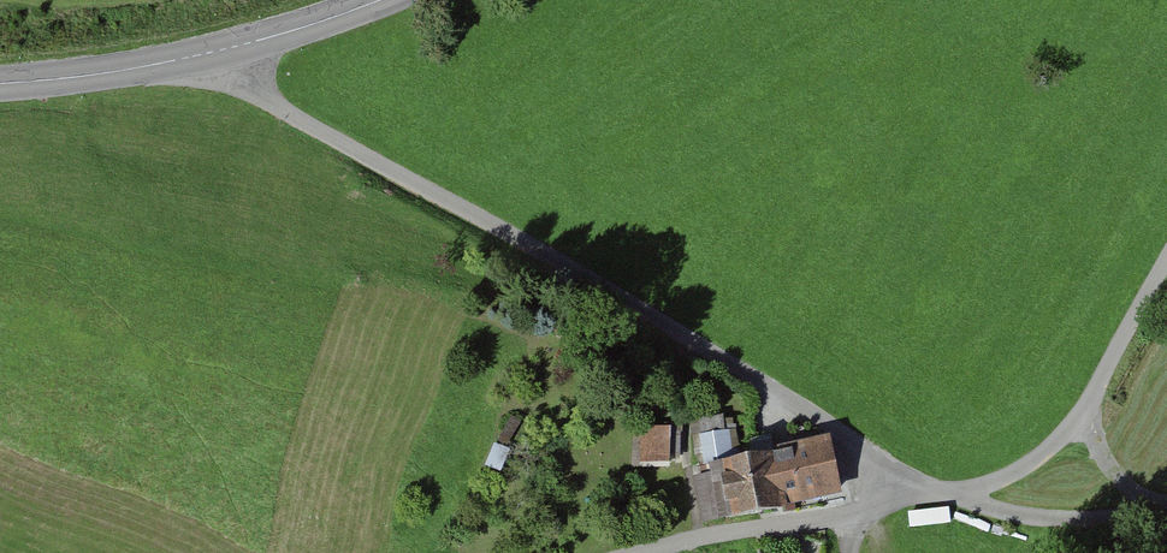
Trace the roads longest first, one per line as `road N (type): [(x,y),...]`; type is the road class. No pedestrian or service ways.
road 1 (residential): [(938,493),(646,315),(257,94),(229,49)]
road 2 (unclassified): [(938,493),(640,552)]
road 3 (tertiary): [(0,86),(229,49)]
road 4 (unclassified): [(938,493),(1020,513),(1099,519),(1164,510)]
road 5 (unclassified): [(1166,263),(1085,415)]
road 6 (unclassified): [(1085,415),(1022,471),(938,493)]
road 7 (tertiary): [(229,49),(381,0)]
road 8 (unclassified): [(1085,415),(1119,481),(1164,510)]

